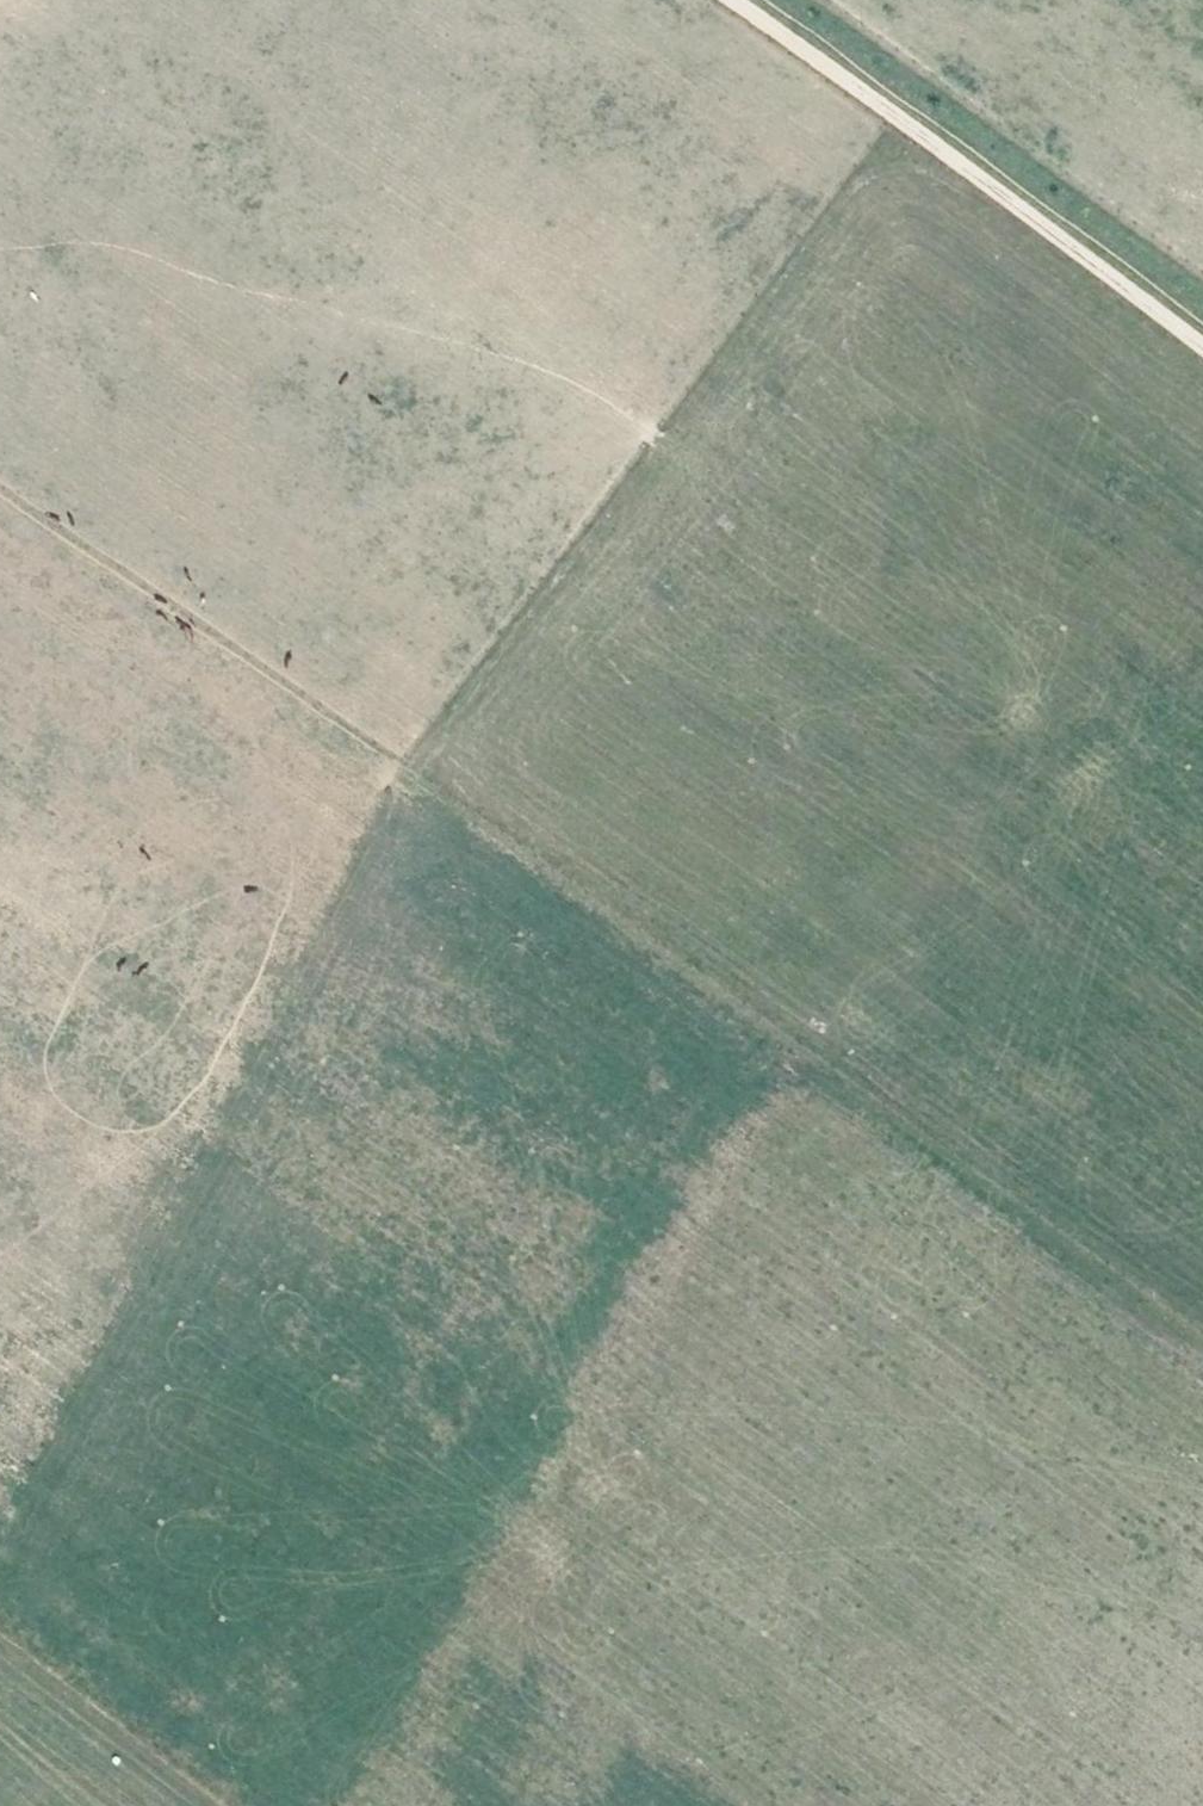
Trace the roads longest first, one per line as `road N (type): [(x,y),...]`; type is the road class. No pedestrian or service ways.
road 1 (track): [(1202,350),(729,0)]

